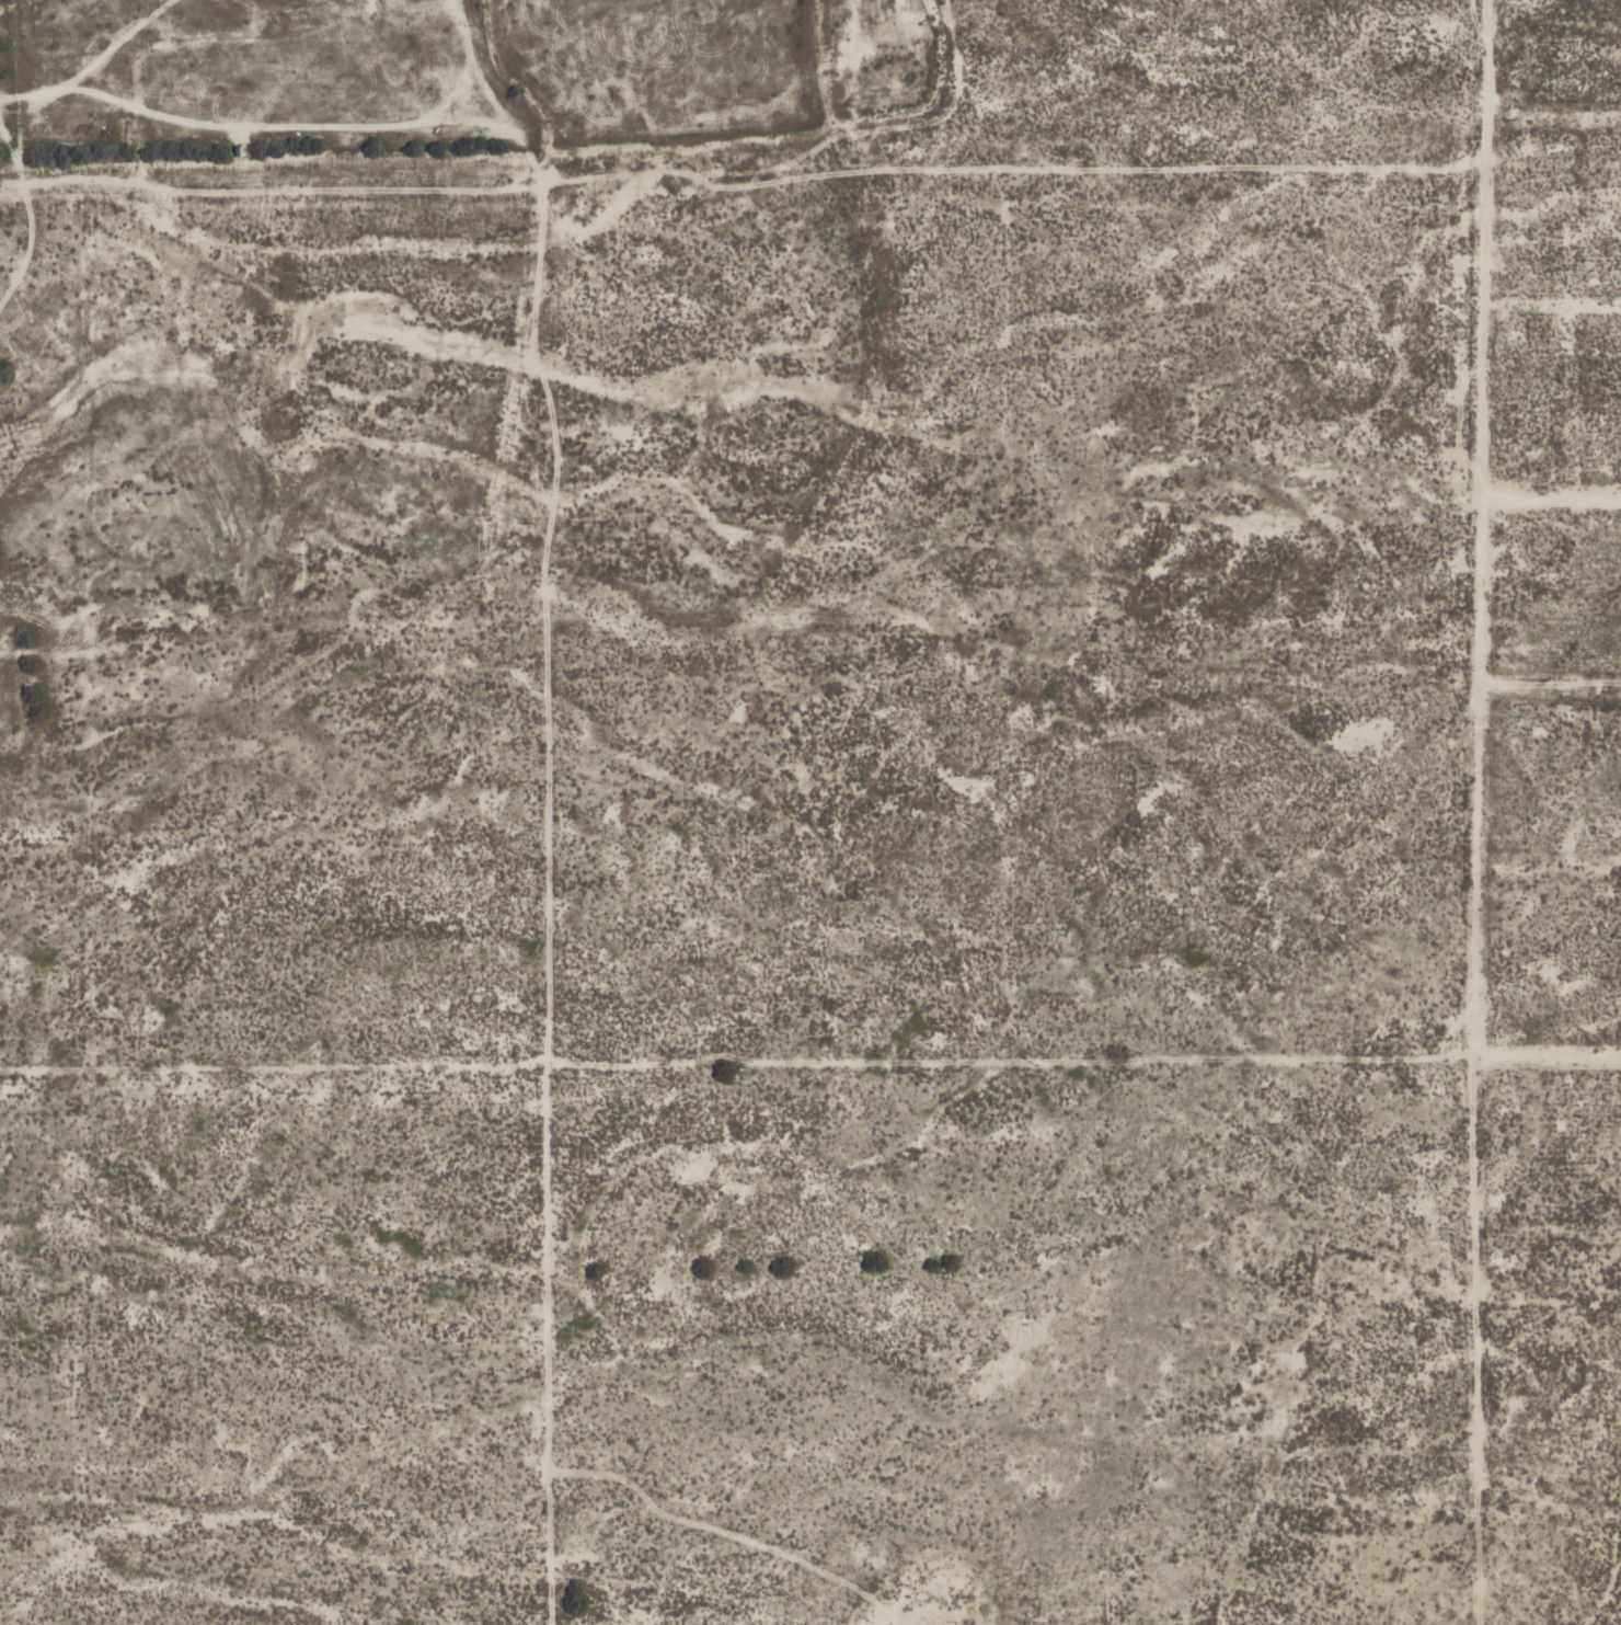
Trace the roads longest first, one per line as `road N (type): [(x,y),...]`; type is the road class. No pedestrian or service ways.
road 1 (track): [(1620,1061),(0,1080)]
road 2 (track): [(558,1624),(540,1076),(542,568),(554,422),(528,343),(538,191)]

